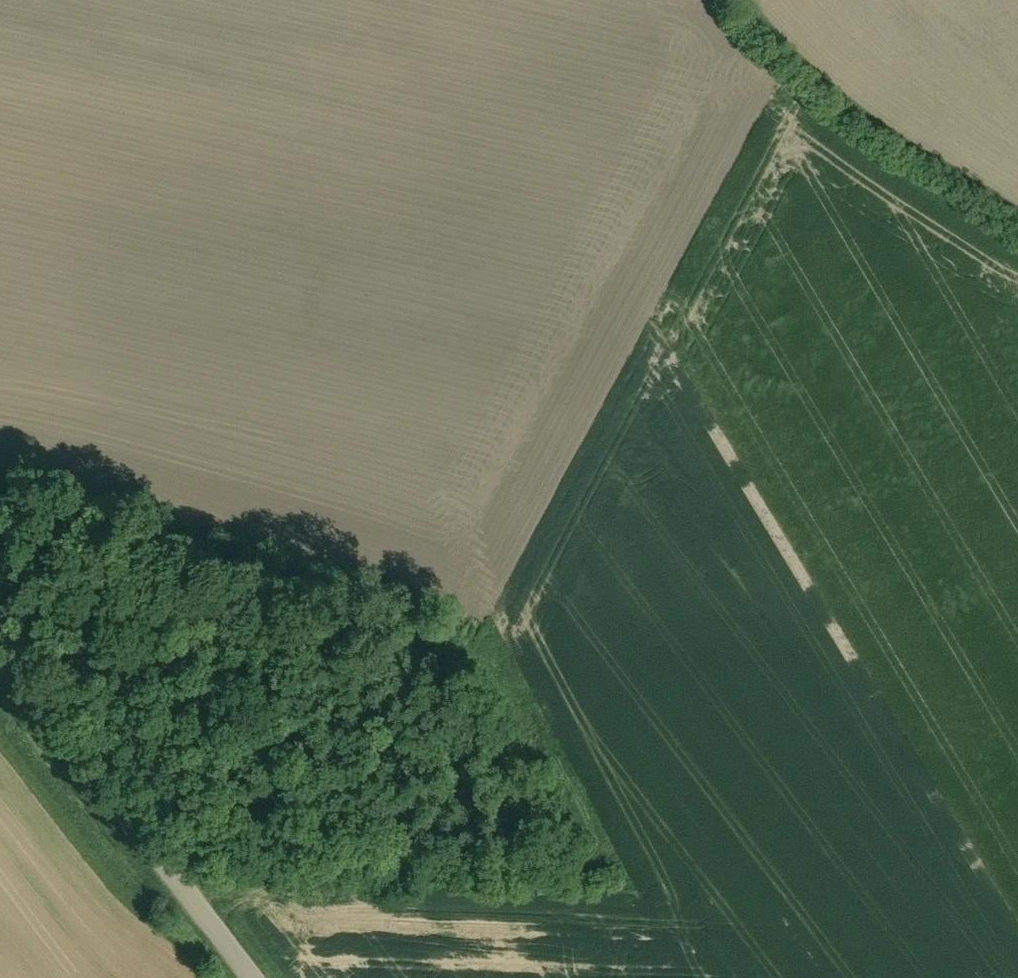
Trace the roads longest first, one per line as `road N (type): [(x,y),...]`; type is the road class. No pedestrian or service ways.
road 1 (unclassified): [(0,646),(256,977)]

